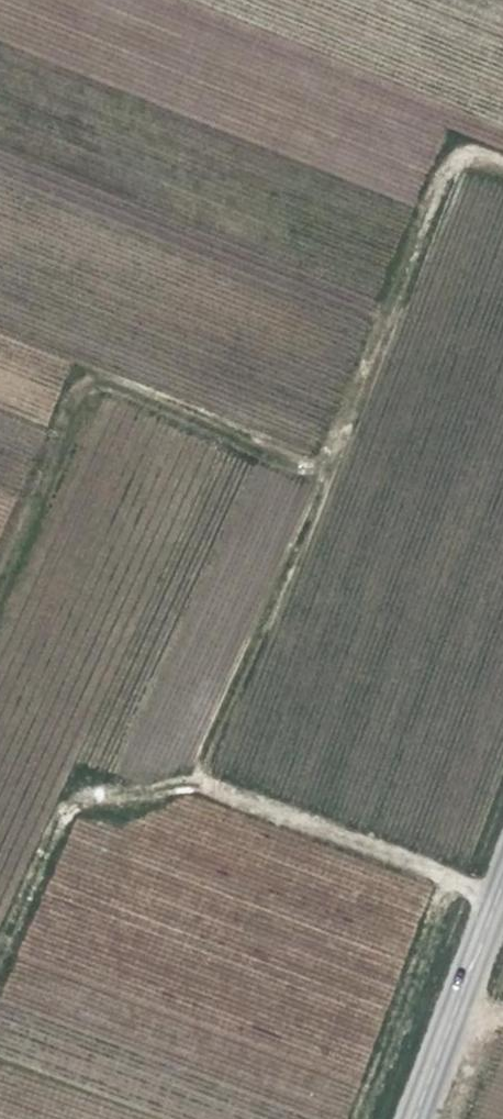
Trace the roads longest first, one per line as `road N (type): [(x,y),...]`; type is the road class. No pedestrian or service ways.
road 1 (track): [(502,161),(460,153),(426,195),(185,781),(495,895)]
road 2 (track): [(0,567),(83,374),(317,473)]
road 3 (track): [(185,781),(75,789),(0,940)]
road 4 (tertiary): [(410,1118),(502,872)]

